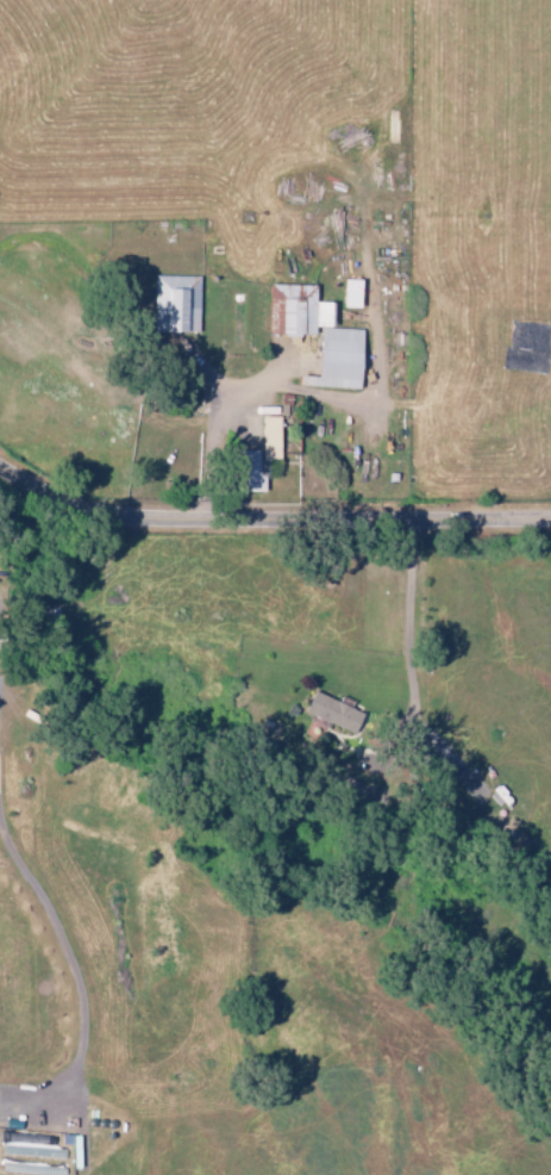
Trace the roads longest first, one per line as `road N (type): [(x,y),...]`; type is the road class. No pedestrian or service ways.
road 1 (tertiary): [(0,468),(92,515),(125,518),(550,522)]

